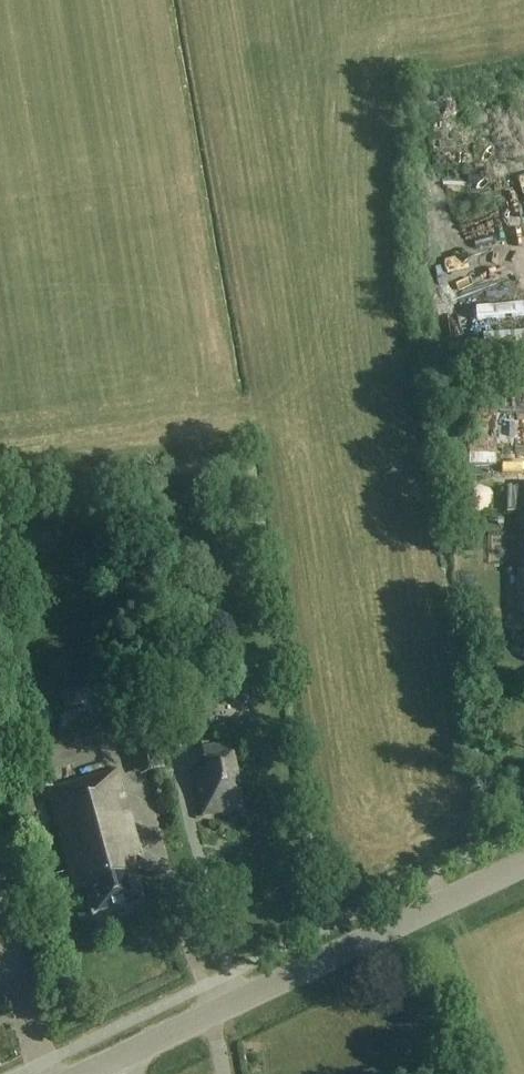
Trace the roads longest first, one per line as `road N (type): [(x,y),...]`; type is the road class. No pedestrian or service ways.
road 1 (tertiary): [(88,1073),(523,865)]

